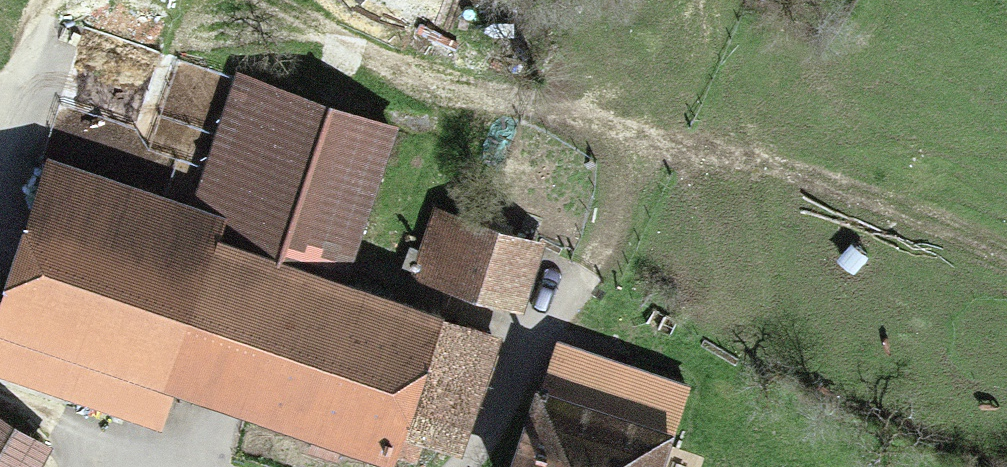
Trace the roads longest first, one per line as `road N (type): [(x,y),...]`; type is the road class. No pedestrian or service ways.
road 1 (track): [(455,89),(761,167)]
road 2 (track): [(761,167),(1006,259)]
road 3 (track): [(710,0),(738,116),(761,167)]
road 4 (track): [(616,131),(617,215),(588,270)]

